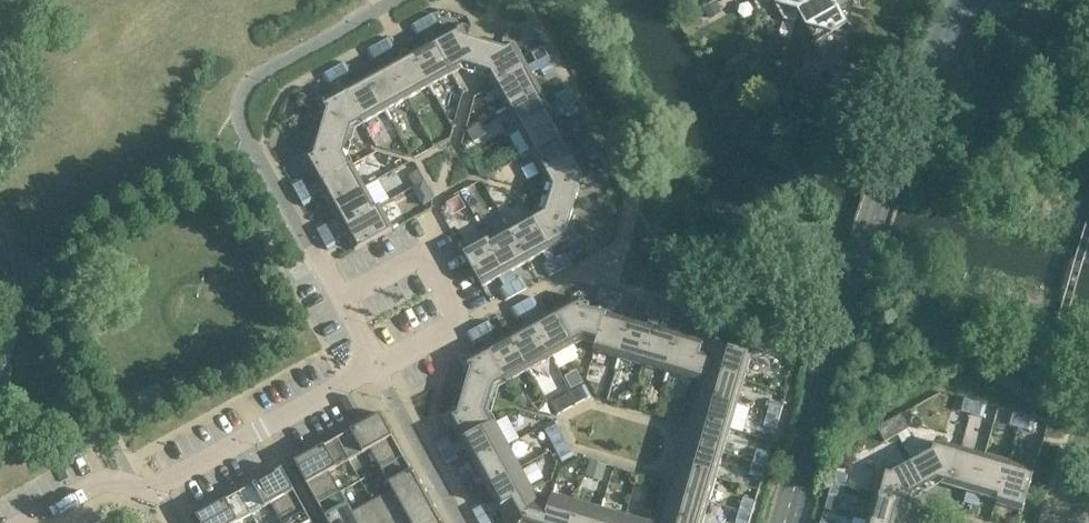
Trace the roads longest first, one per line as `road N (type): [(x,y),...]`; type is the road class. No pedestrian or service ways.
road 1 (residential): [(41,522),(126,478),(159,487),(464,326)]

